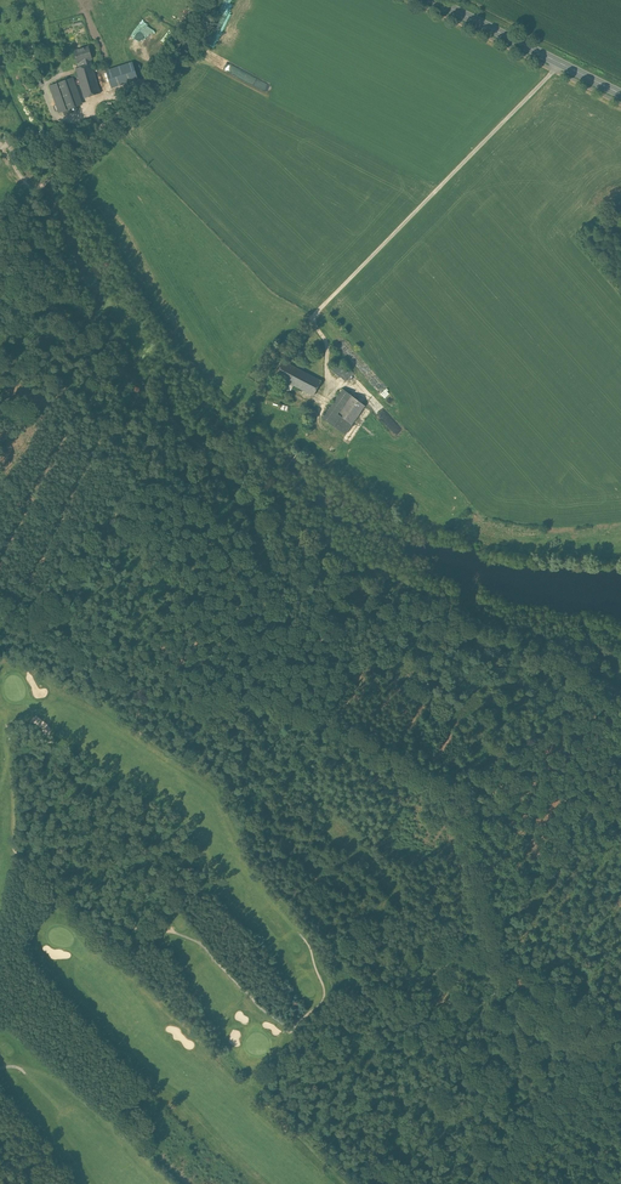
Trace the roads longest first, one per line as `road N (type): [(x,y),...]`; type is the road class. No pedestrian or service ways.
road 1 (track): [(0,602),(128,679),(168,692),(310,711),(445,793),(513,974),(600,1047),(620,1054)]
road 2 (track): [(0,268),(64,316),(331,571),(409,613),(620,688)]
road 3 (unclassified): [(213,0),(172,63),(33,196)]
road 4 (primary): [(435,0),(620,92)]

